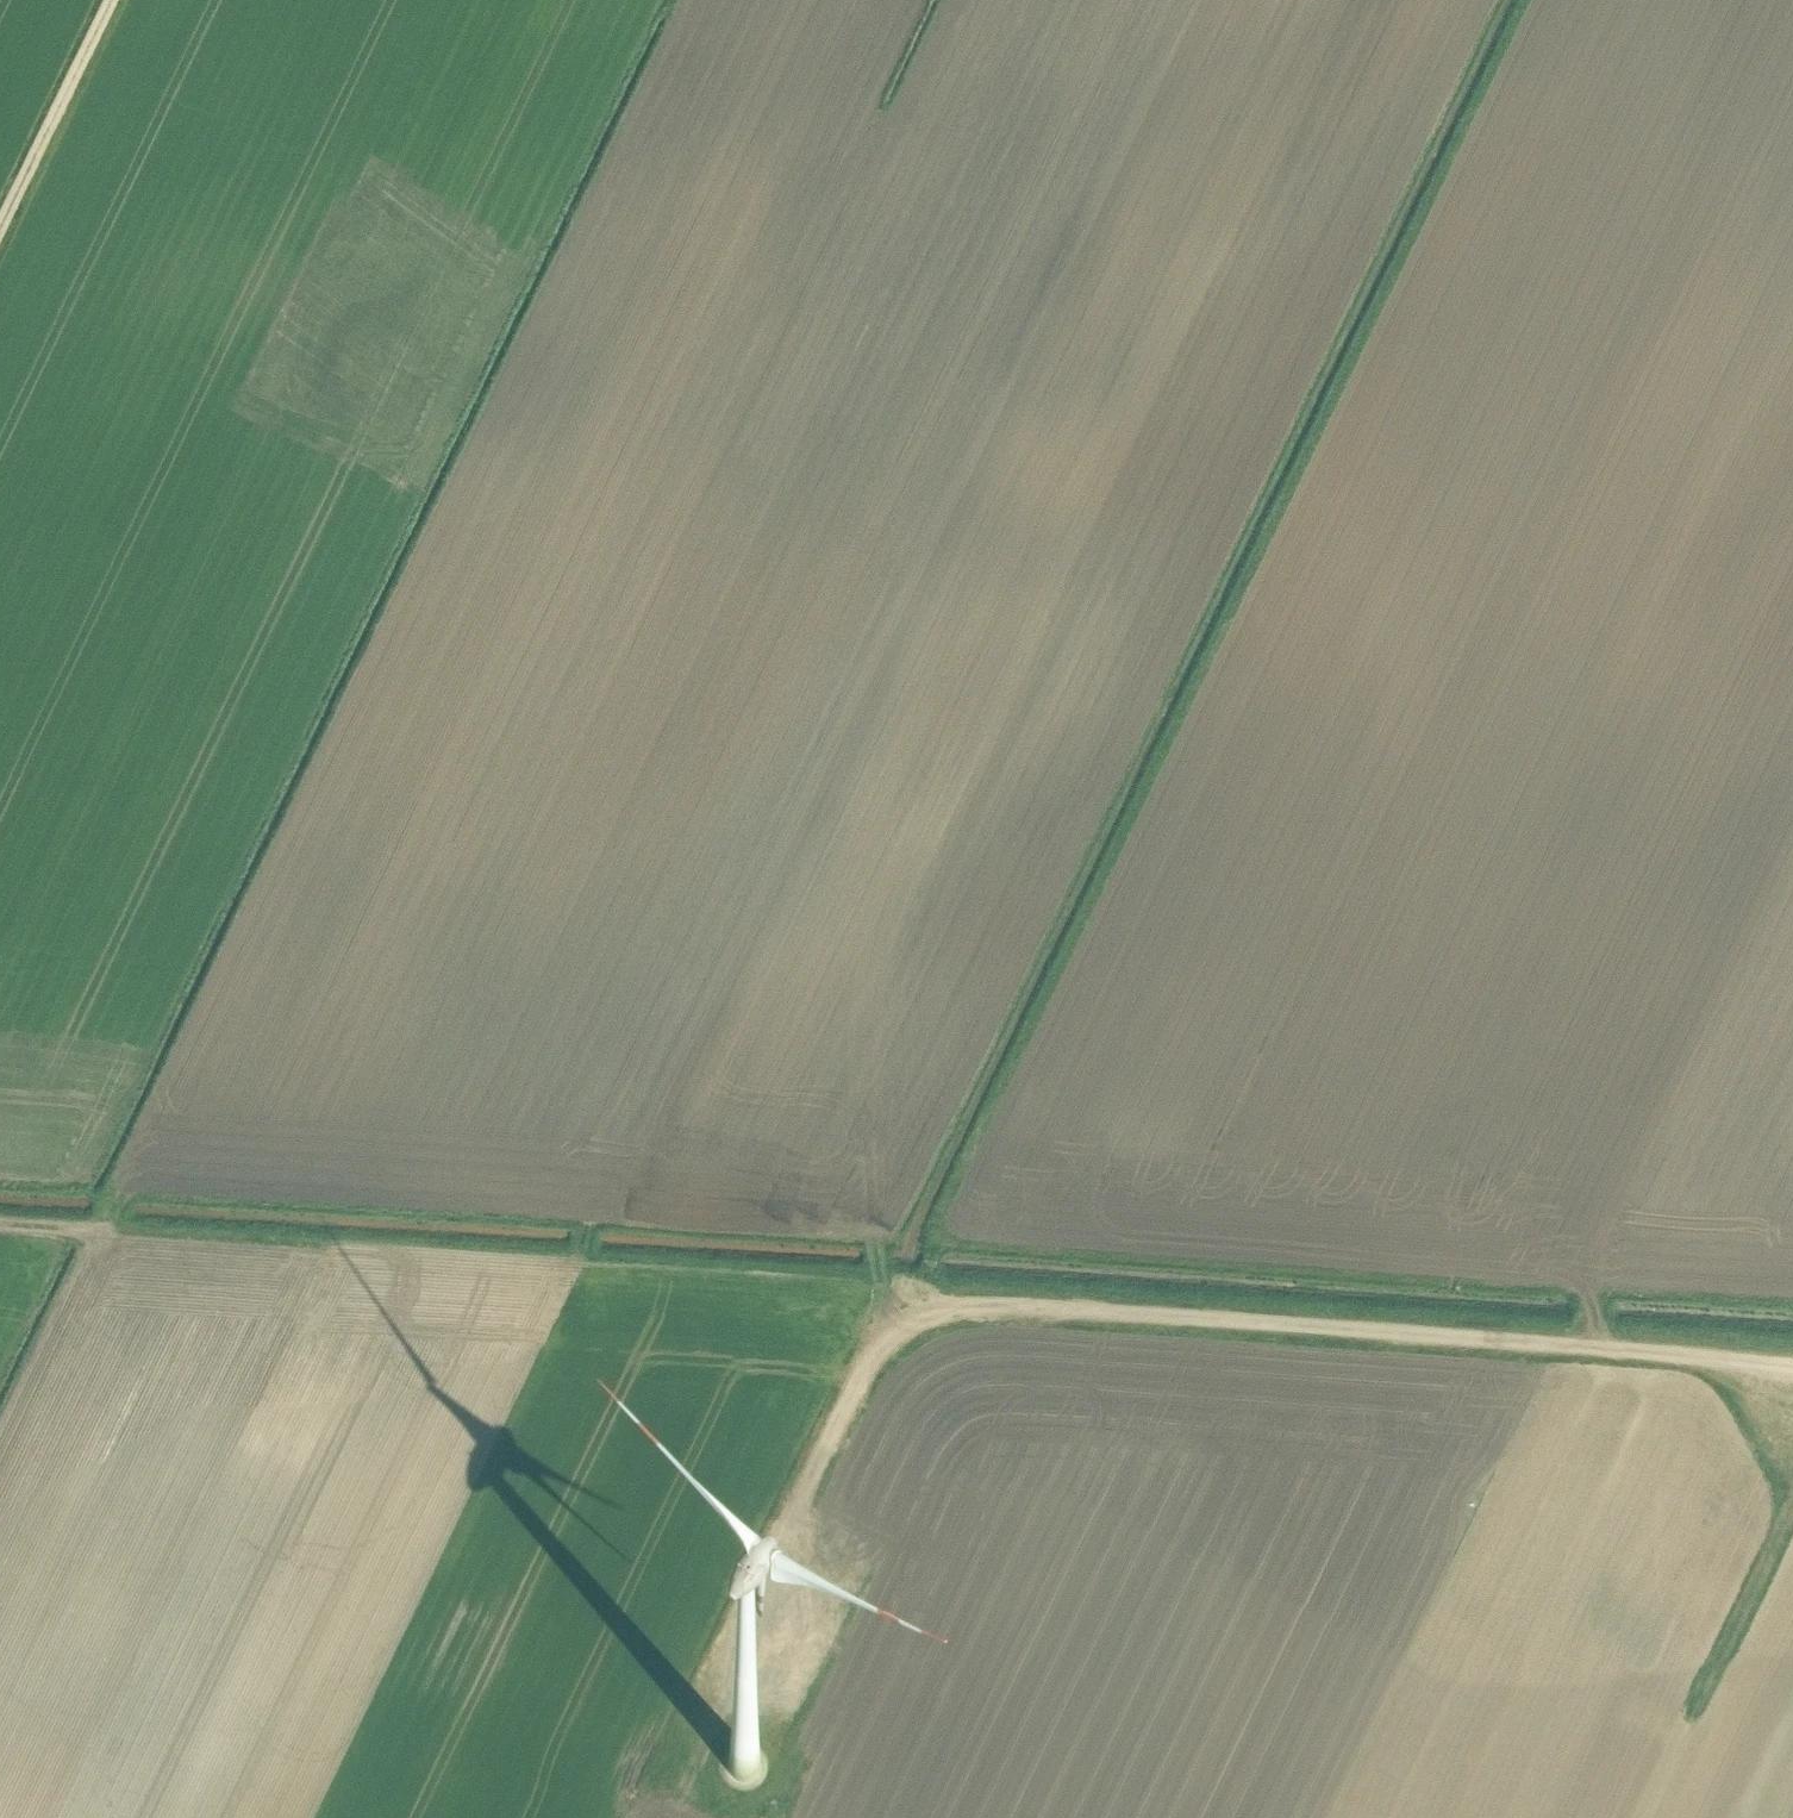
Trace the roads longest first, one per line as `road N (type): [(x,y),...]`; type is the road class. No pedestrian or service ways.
road 1 (track): [(1792,1366),(1050,1302),(928,1307),(891,1347),(841,1426),(707,1702)]
road 2 (track): [(112,0),(0,229)]

